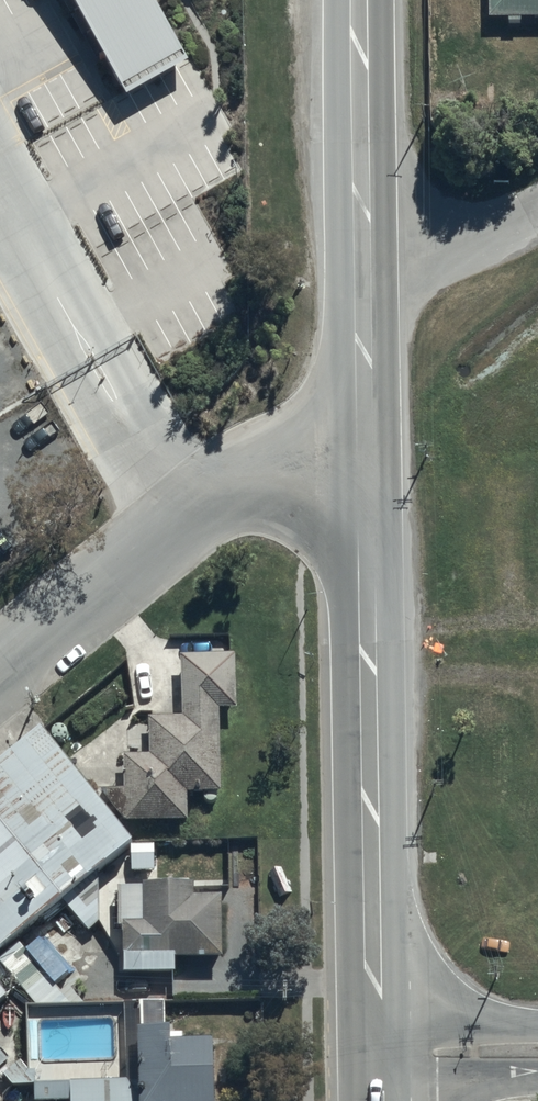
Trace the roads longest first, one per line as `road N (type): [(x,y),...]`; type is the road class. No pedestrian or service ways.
road 1 (secondary): [(382,1060),(365,458)]
road 2 (secondary): [(365,458),(361,0)]
road 3 (unclassified): [(365,458),(200,496),(0,662)]
road 4 (tertiary): [(382,1060),(537,1055)]

